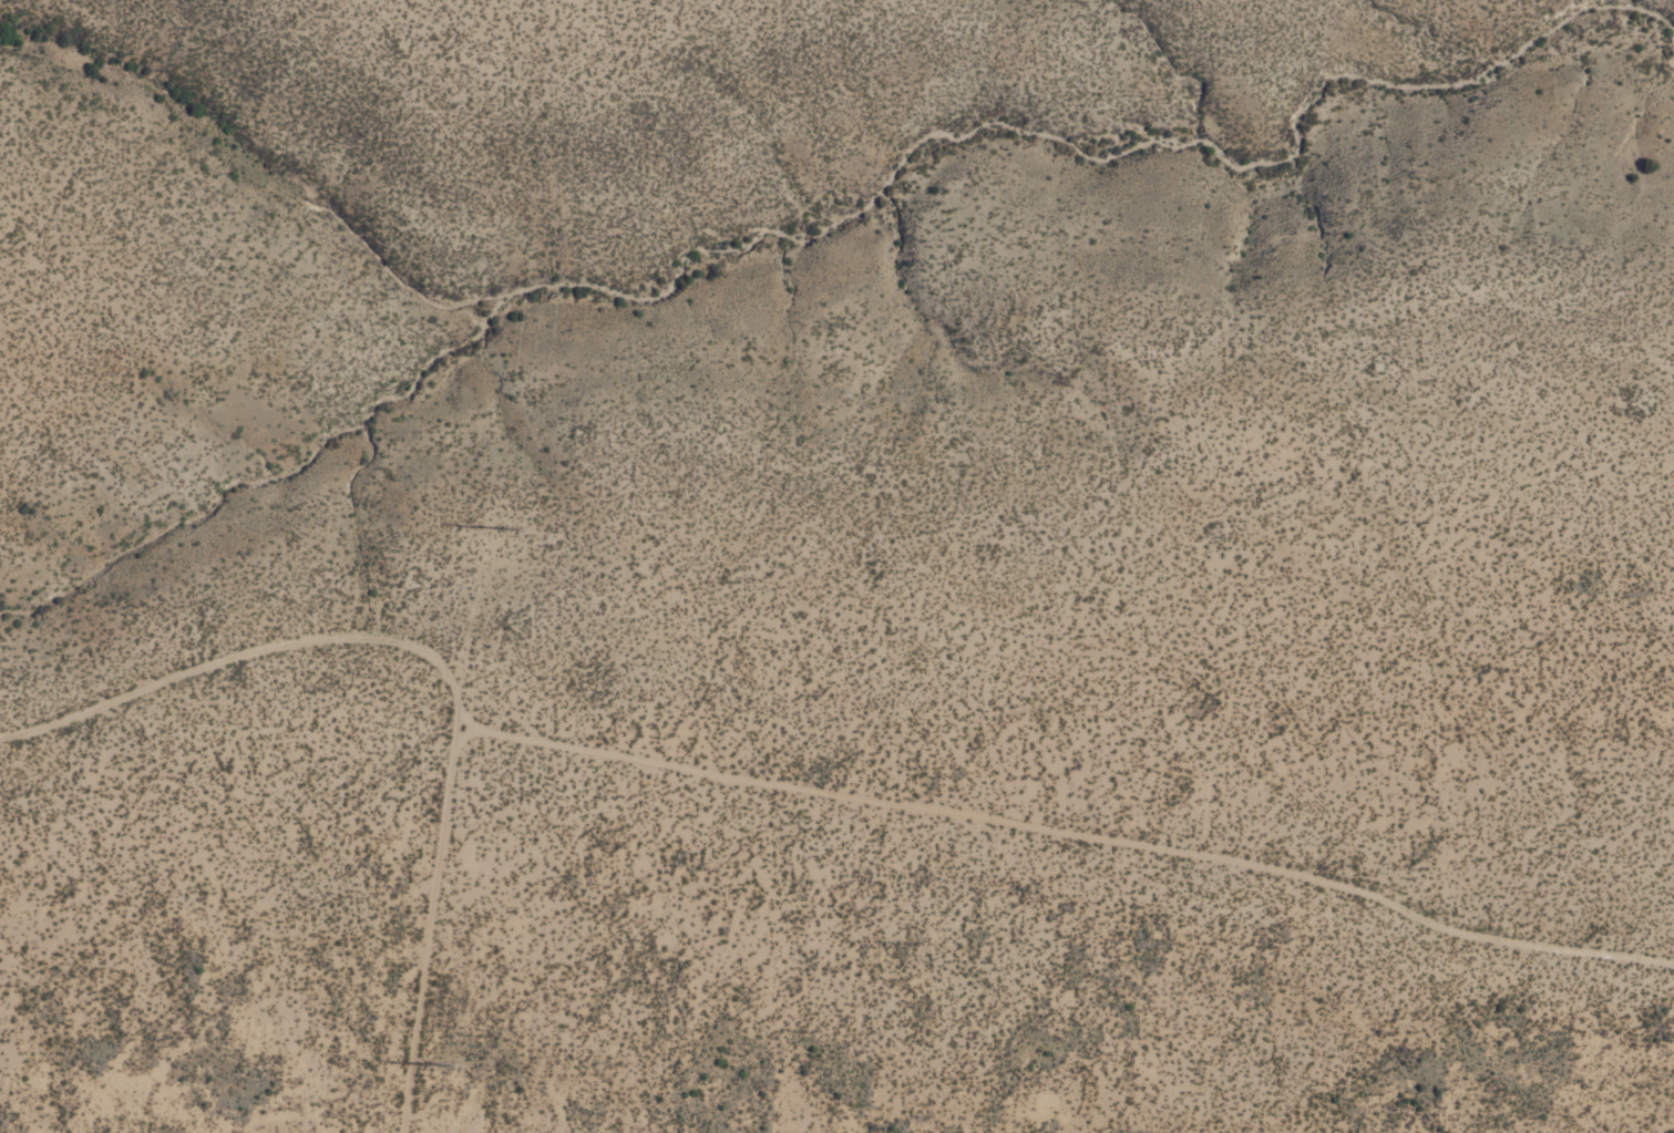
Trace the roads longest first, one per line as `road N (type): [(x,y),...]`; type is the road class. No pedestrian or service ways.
road 1 (track): [(400,1132),(456,711),(434,667),(412,645),(310,638),(0,735)]

